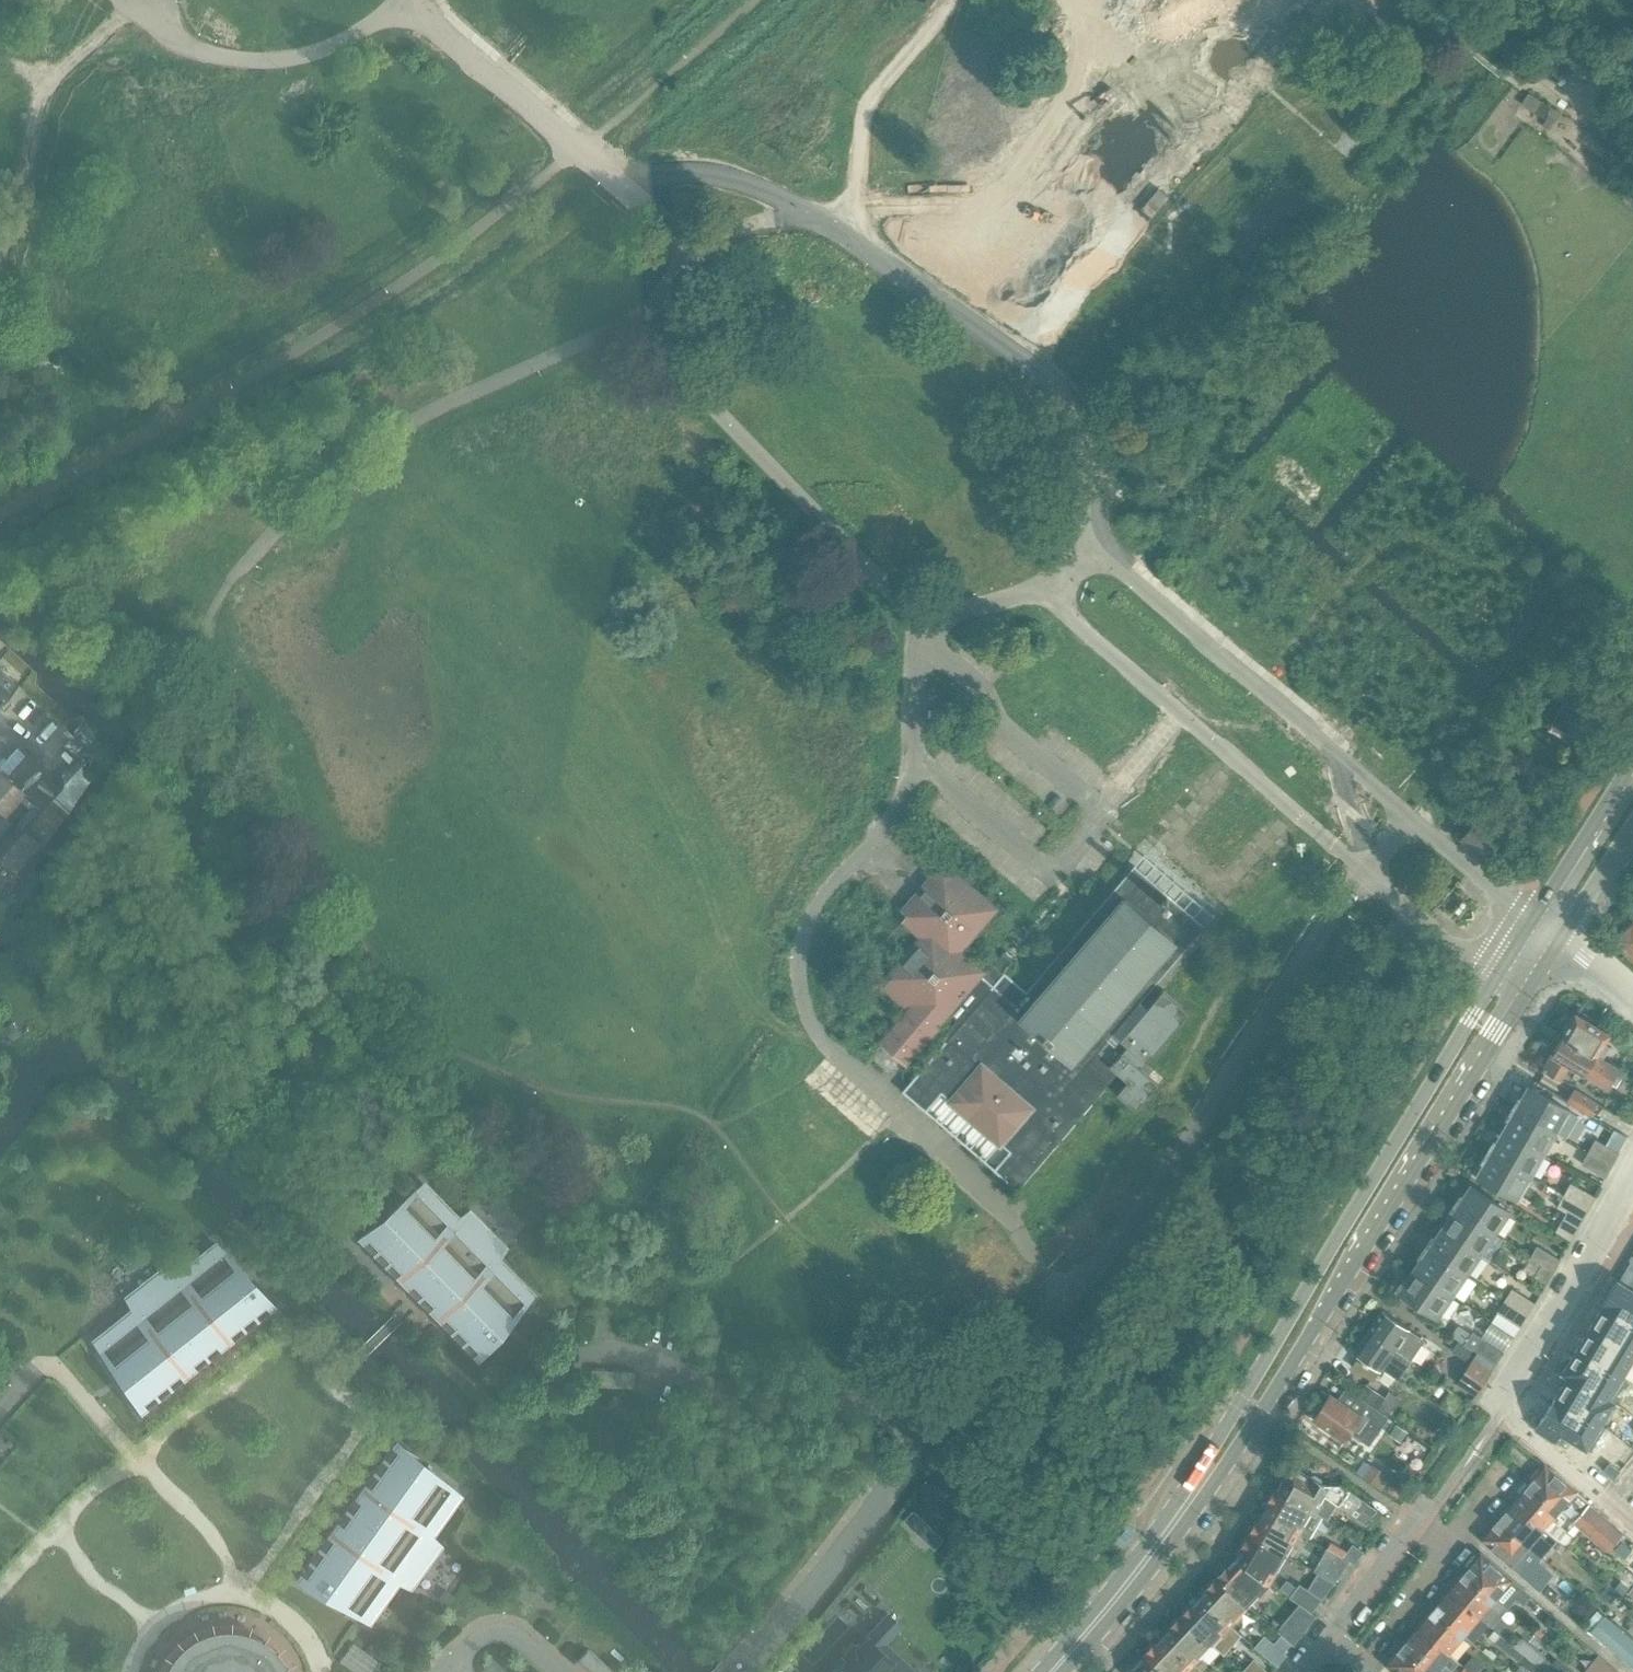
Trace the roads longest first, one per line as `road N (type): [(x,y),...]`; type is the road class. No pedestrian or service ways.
road 1 (secondary): [(1533,919),(1172,1525)]
road 2 (secondary): [(1172,1525),(1230,1461),(1559,943)]
road 3 (unclassified): [(0,513),(236,390),(436,263),(571,157)]
road 4 (residential): [(1327,1637),(1492,1407),(1632,1167)]
road 5 (residential): [(738,1671),(886,1496),(929,1395)]
road 6 (secondary): [(1051,1671),(1172,1525)]
road 7 (secondary): [(1632,765),(1533,919)]
road 8 (secondary): [(1559,943),(1632,822)]
road 9 (residential): [(444,1671),(482,1640),(503,1636),(523,1641),(557,1671)]

